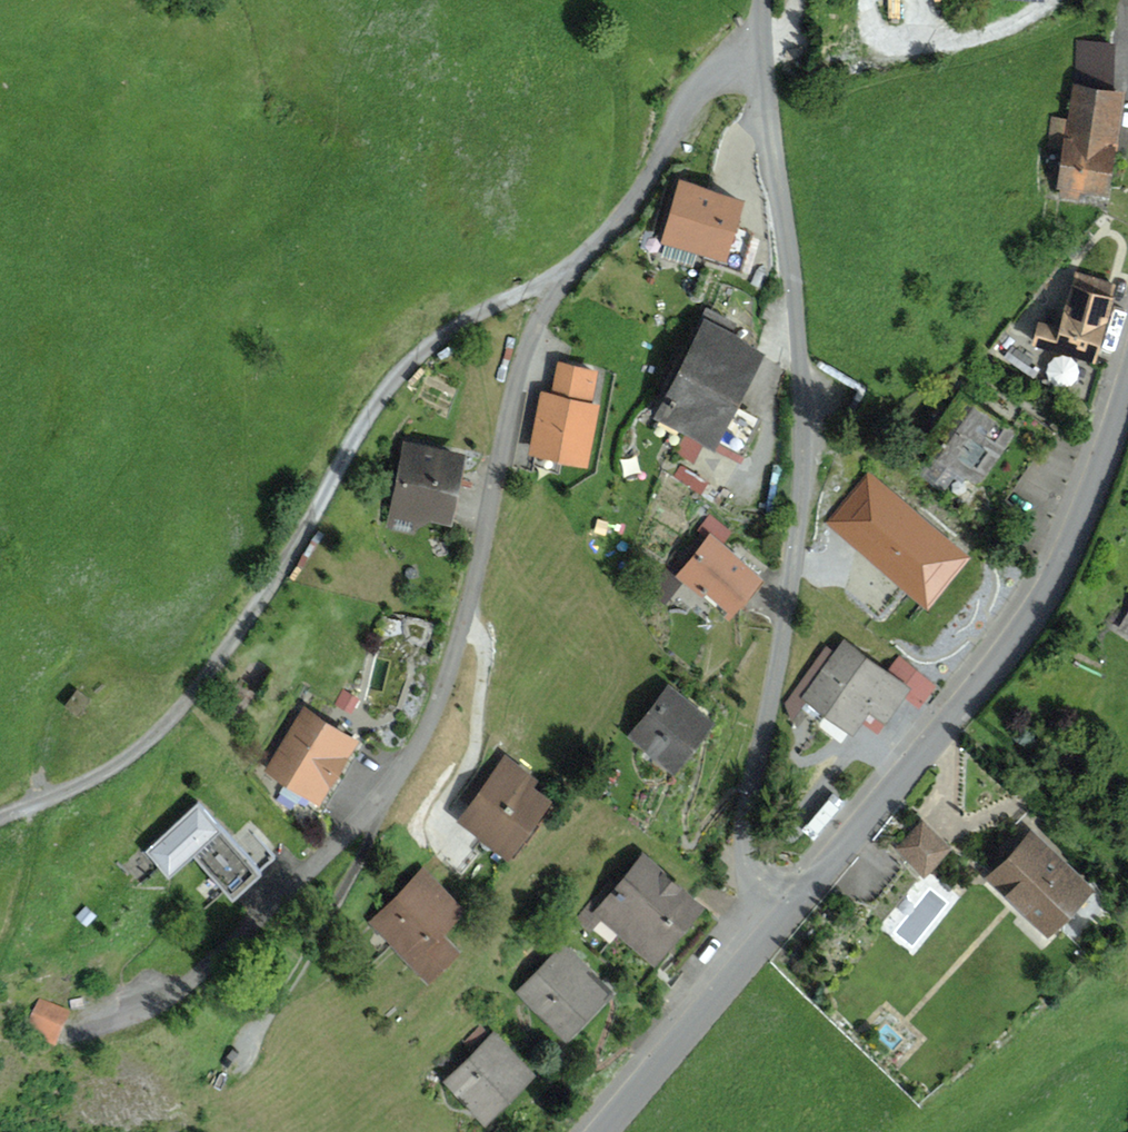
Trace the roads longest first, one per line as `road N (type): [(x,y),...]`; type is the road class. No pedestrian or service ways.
road 1 (residential): [(764,55),(738,60),(698,91),(640,194),(547,301),(529,338),(468,614),(438,704),(376,807),(325,869),(196,981),(88,1026)]
road 2 (unclassified): [(787,914),(755,886),(742,845),(792,587),(805,392),(764,55)]
road 3 (track): [(0,819),(155,738),(233,641),(400,372),(463,321),(564,275)]
road 4 (tertiary): [(1127,392),(1084,523),(1034,612),(787,914)]
road 5 (track): [(376,807),(326,923),(243,1062)]
road 6 (tertiary): [(787,914),(603,1131)]
road 7 (track): [(1050,0),(995,35),(944,41),(929,28),(919,0)]

